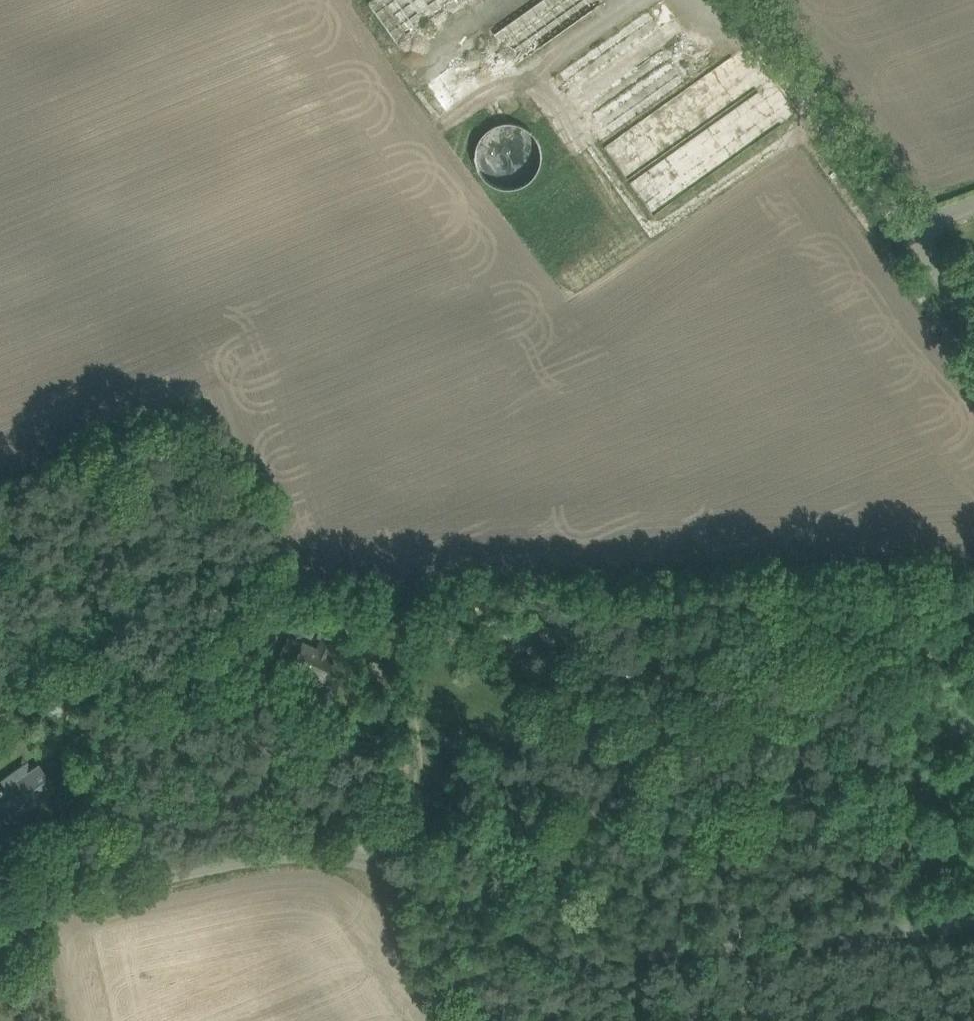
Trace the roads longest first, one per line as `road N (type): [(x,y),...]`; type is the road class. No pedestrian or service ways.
road 1 (unclassified): [(0,913),(129,880),(294,855),(364,861),(563,913),(632,945),(973,921)]
road 2 (unclassified): [(973,312),(742,0)]

